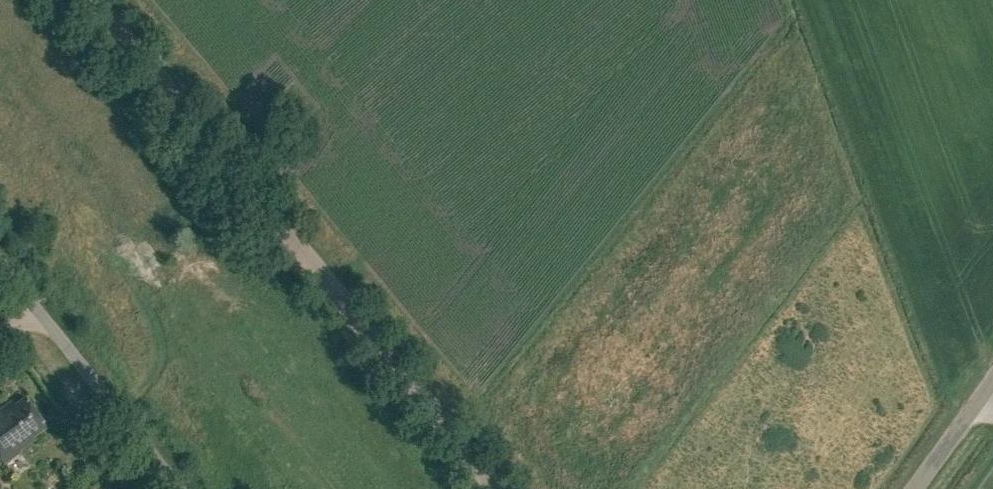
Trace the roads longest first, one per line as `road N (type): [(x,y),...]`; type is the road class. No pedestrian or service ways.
road 1 (tertiary): [(496,488),(94,0)]
road 2 (residential): [(180,488),(32,305)]
road 3 (unclassified): [(913,488),(992,379)]

